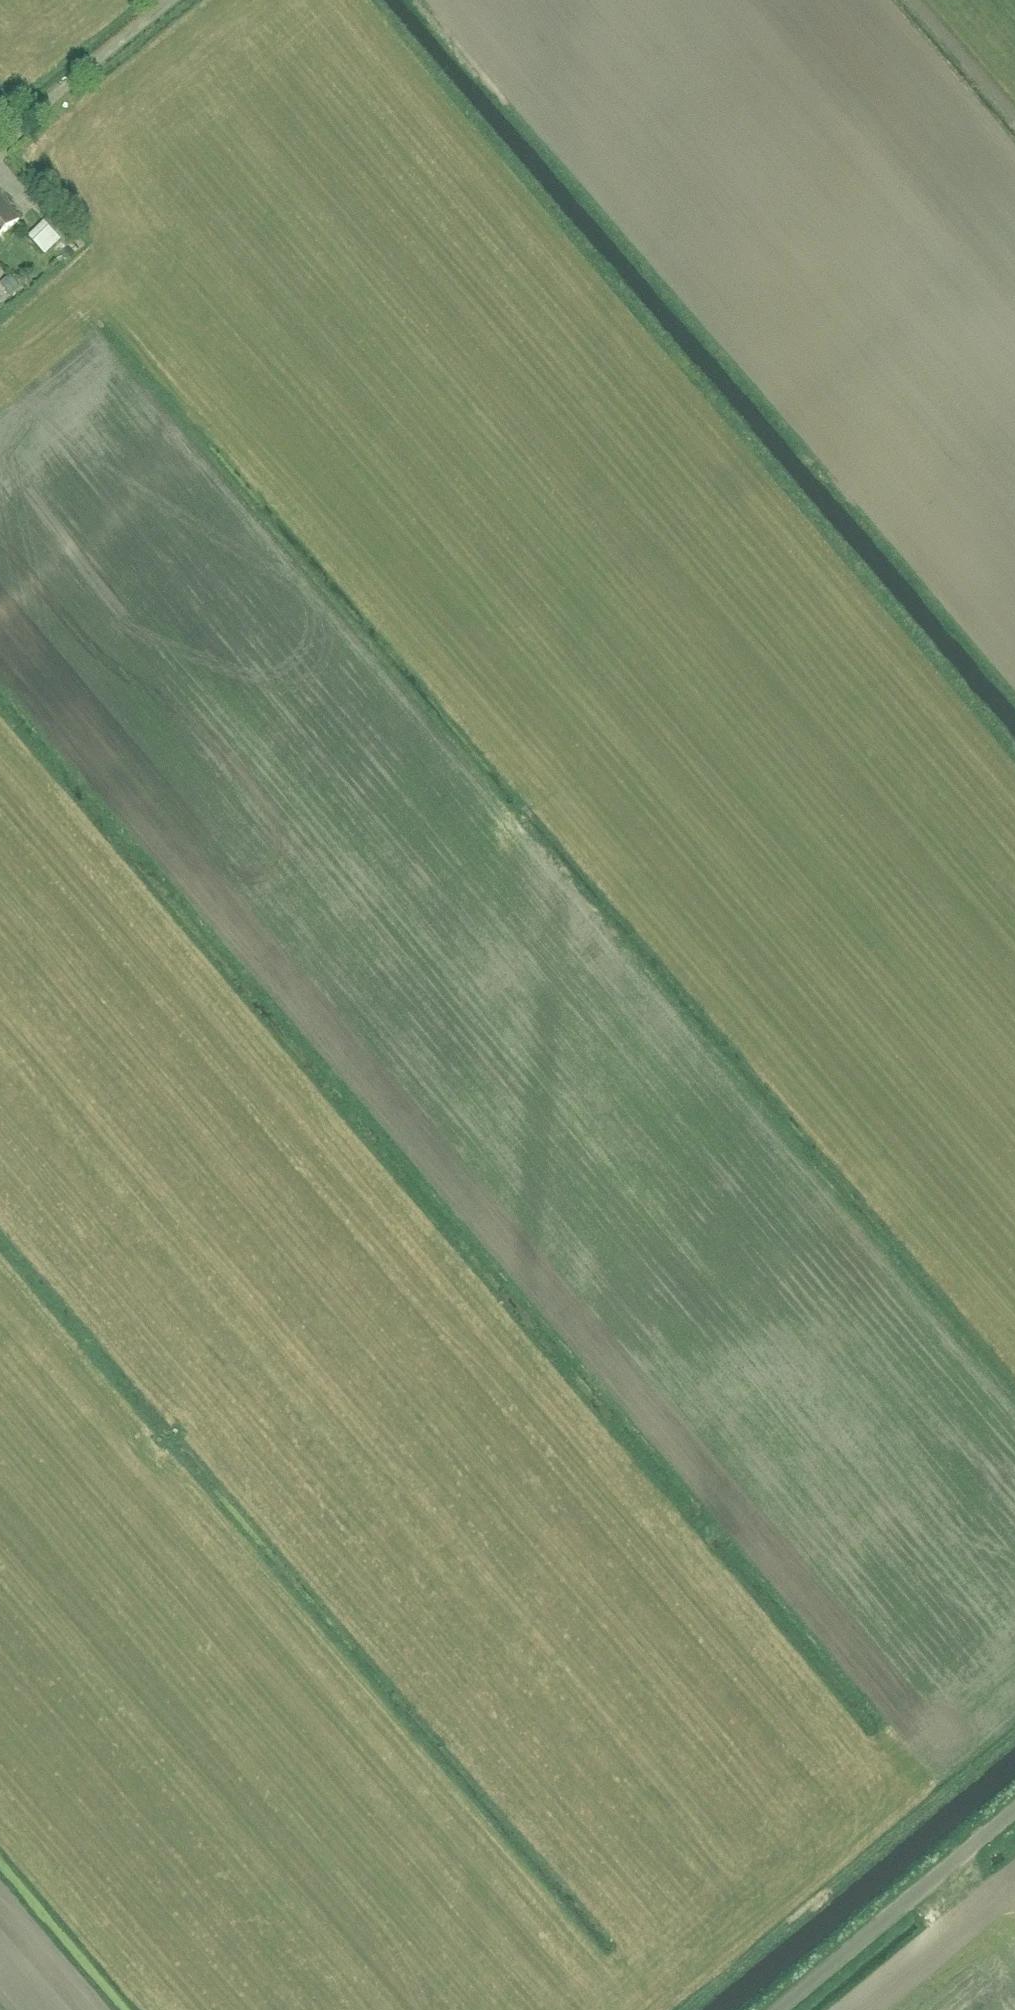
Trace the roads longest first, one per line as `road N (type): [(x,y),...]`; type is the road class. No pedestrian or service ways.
road 1 (unclassified): [(773,2009),(1014,1807)]
road 2 (unclassified): [(30,124),(177,0)]

